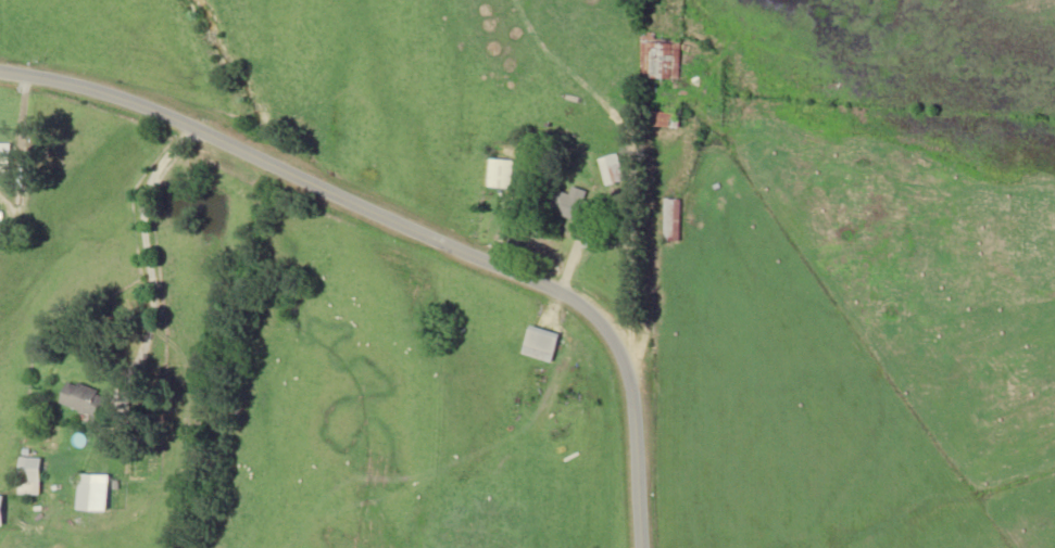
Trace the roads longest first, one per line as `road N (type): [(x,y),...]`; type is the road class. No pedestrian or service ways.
road 1 (residential): [(641,547),(629,373),(591,316),(178,120),(90,90),(0,76)]

